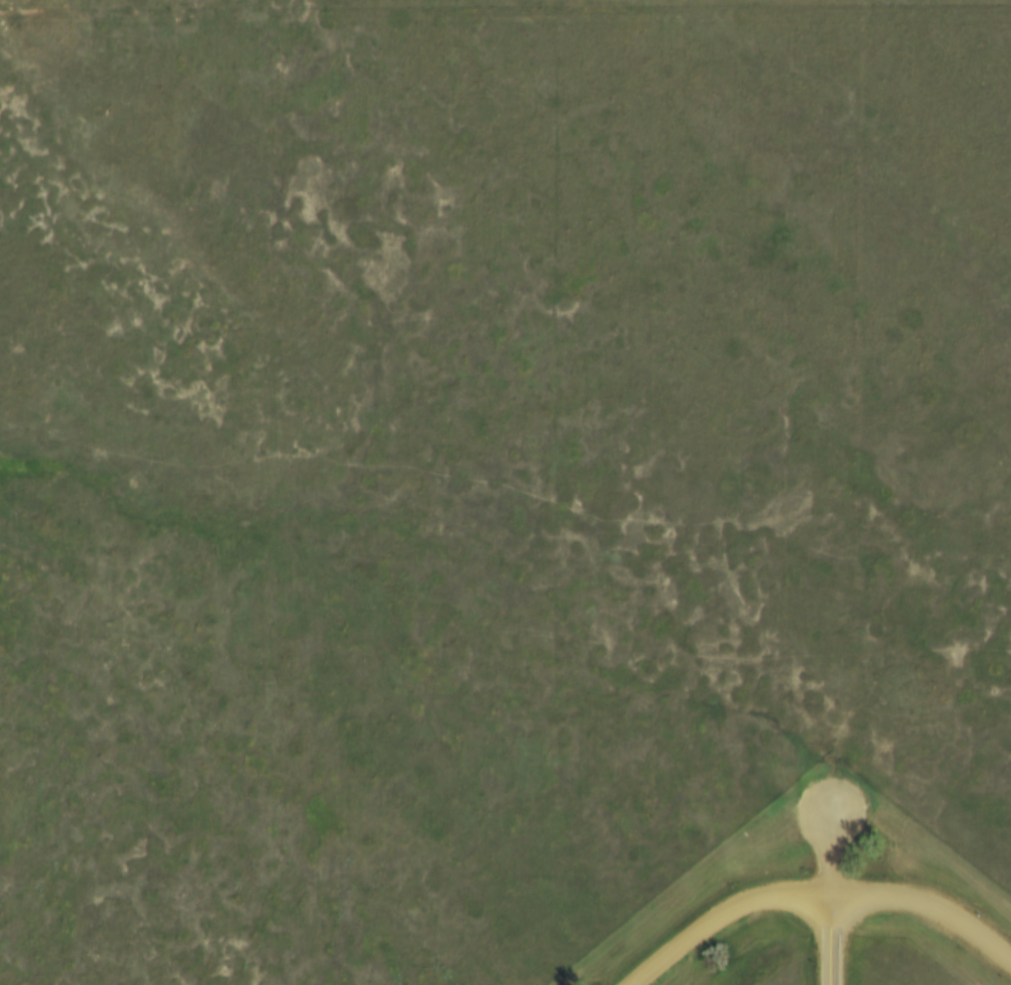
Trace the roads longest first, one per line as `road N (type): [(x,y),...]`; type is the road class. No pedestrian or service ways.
road 1 (residential): [(635,984),(731,914),(765,901),(829,895)]
road 2 (residential): [(829,895),(907,896),(942,908),(1010,965)]

